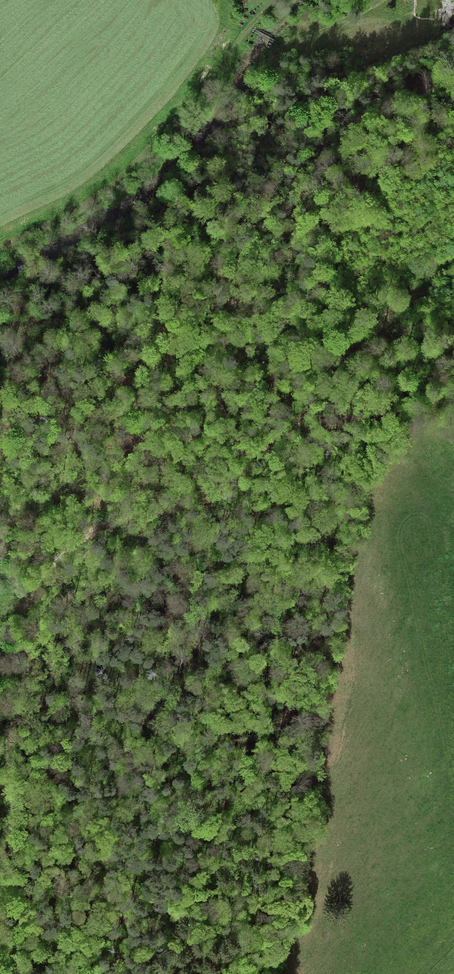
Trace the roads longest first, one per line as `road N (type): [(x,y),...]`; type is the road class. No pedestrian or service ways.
road 1 (track): [(0,606),(35,589),(92,533),(226,489),(310,407),(364,340),(382,333),(453,341)]
road 2 (track): [(277,0),(168,136),(78,210),(0,247)]
road 3 (track): [(0,938),(12,753),(31,660),(25,596)]

